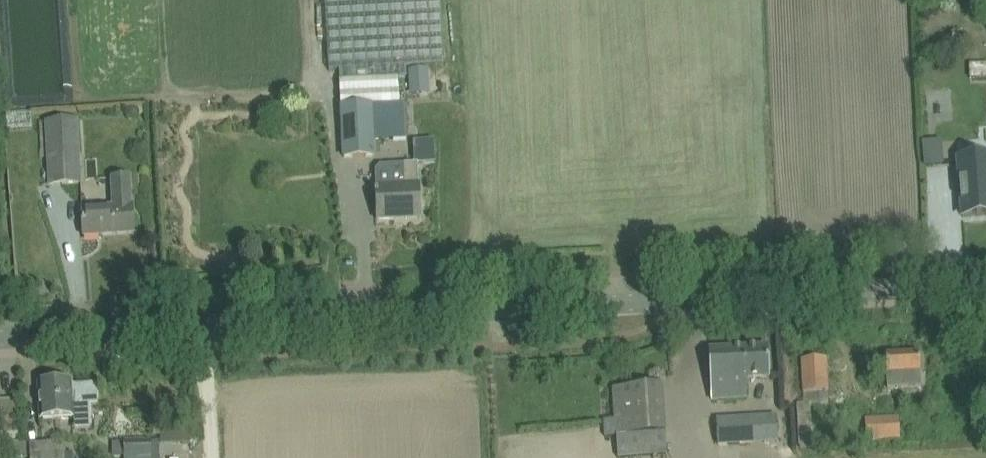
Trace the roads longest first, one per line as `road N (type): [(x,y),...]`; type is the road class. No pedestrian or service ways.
road 1 (unclassified): [(0,349),(985,291)]

